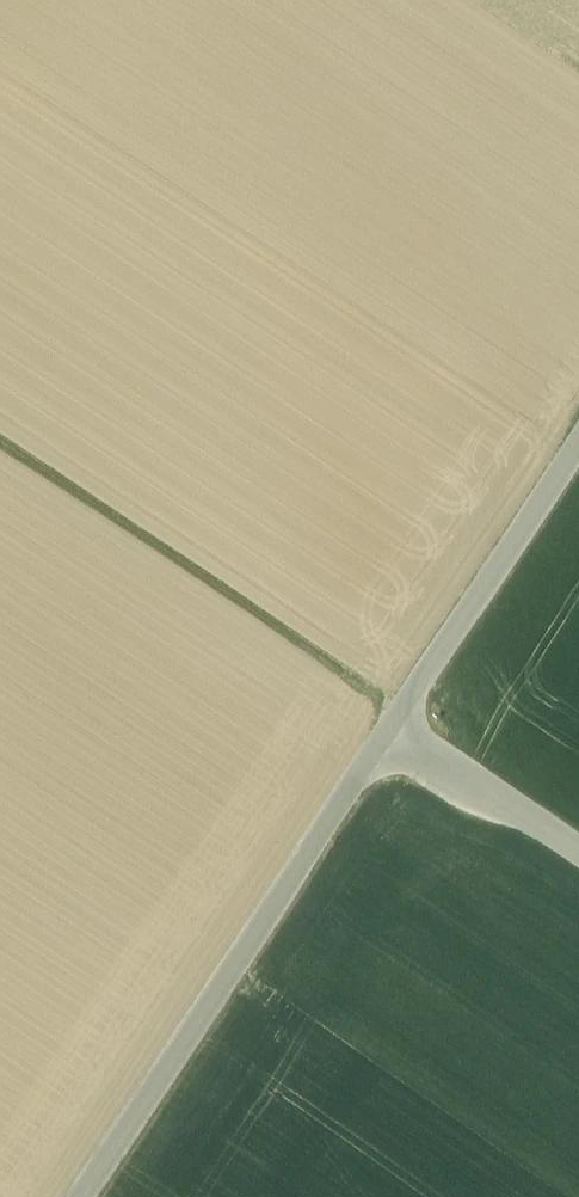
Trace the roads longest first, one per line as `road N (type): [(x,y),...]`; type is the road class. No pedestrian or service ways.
road 1 (unclassified): [(84,1196),(399,717)]
road 2 (track): [(399,717),(0,453)]
road 3 (unclassified): [(399,717),(578,443)]
road 4 (unclassified): [(399,717),(578,841)]

